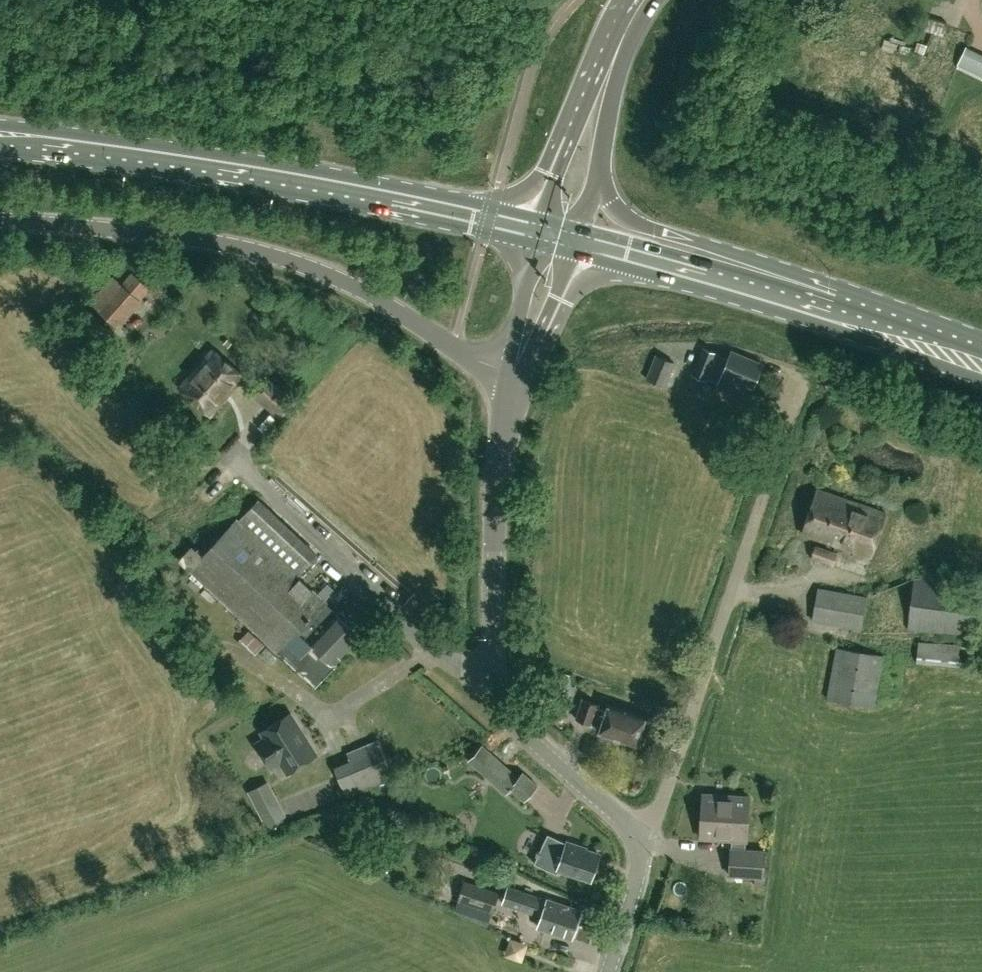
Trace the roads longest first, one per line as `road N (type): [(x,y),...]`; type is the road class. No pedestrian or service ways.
road 1 (primary): [(538,230),(326,186),(0,139)]
road 2 (unclassified): [(514,372),(479,361),(334,278),(250,251),(0,221)]
road 3 (residential): [(642,853),(777,465)]
road 4 (unclassified): [(497,680),(431,647),(240,460)]
road 5 (unclassified): [(497,680),(500,465),(514,372)]
road 6 (primary): [(830,313),(695,241),(636,223),(620,213),(597,176)]
road 7 (primary): [(830,313),(580,241)]
road 8 (unclassified): [(642,853),(497,680)]
road 9 (secondary): [(612,64),(538,230)]
road 10 (primary): [(981,366),(830,313)]
road 11 (unclassified): [(514,372),(580,241)]
road 12 (unclassified): [(538,230),(514,372)]
road 13 (unclassified): [(613,971),(640,890),(642,853)]

